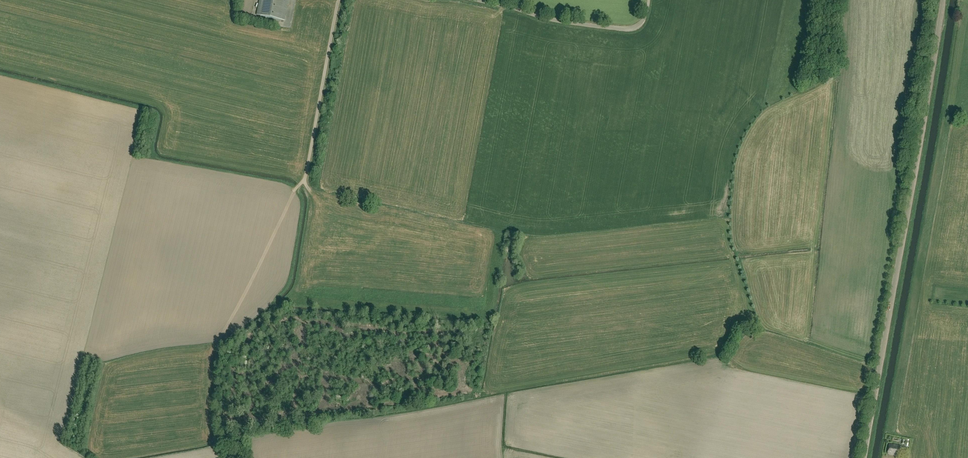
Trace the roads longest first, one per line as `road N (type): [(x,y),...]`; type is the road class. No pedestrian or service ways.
road 1 (tertiary): [(866,457),(943,0)]
road 2 (track): [(339,0),(298,188)]

